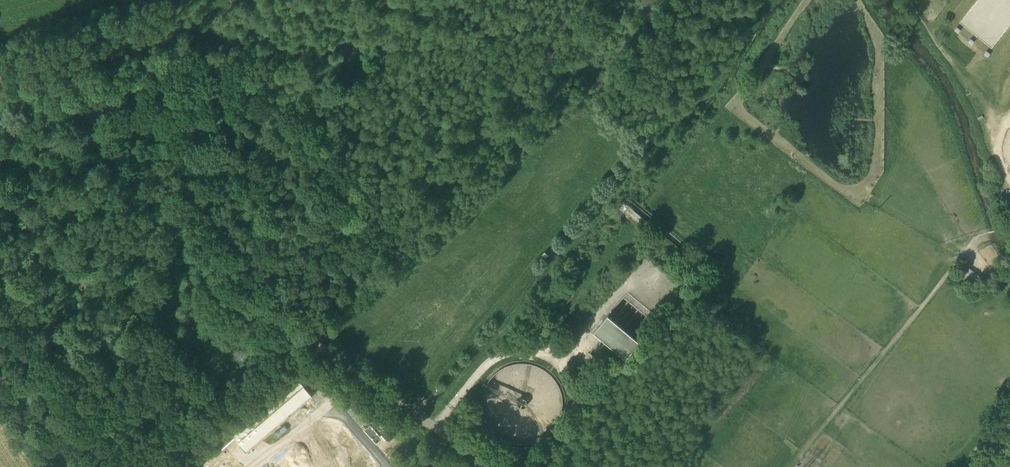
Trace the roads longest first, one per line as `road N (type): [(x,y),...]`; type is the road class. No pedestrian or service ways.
road 1 (track): [(306,339),(48,106),(0,81)]
road 2 (track): [(435,431),(494,359),(545,349),(560,362),(604,305)]
road 3 (track): [(481,466),(306,339)]
road 4 (track): [(158,466),(306,339)]

